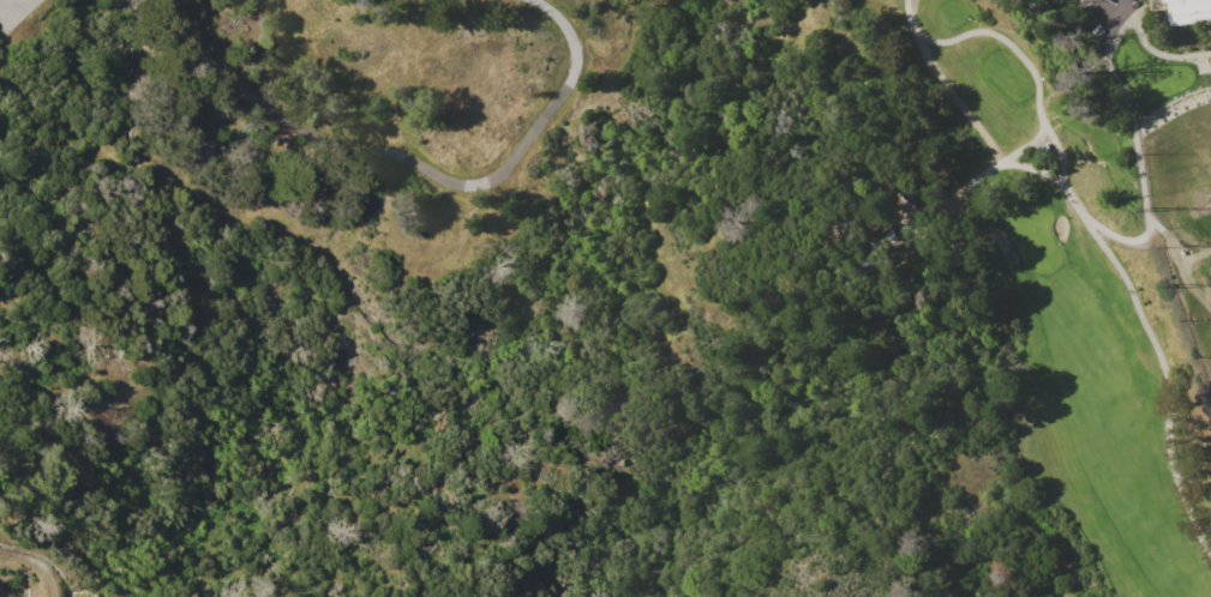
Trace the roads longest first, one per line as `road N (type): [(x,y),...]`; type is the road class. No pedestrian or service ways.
road 1 (residential): [(179,0),(210,58),(266,107),(325,143),(391,153),(469,185),(509,169),(578,68),(564,22),(531,0)]
road 2 (track): [(1104,52),(1133,131),(1149,224),(1138,240),(1125,240),(1085,217)]

